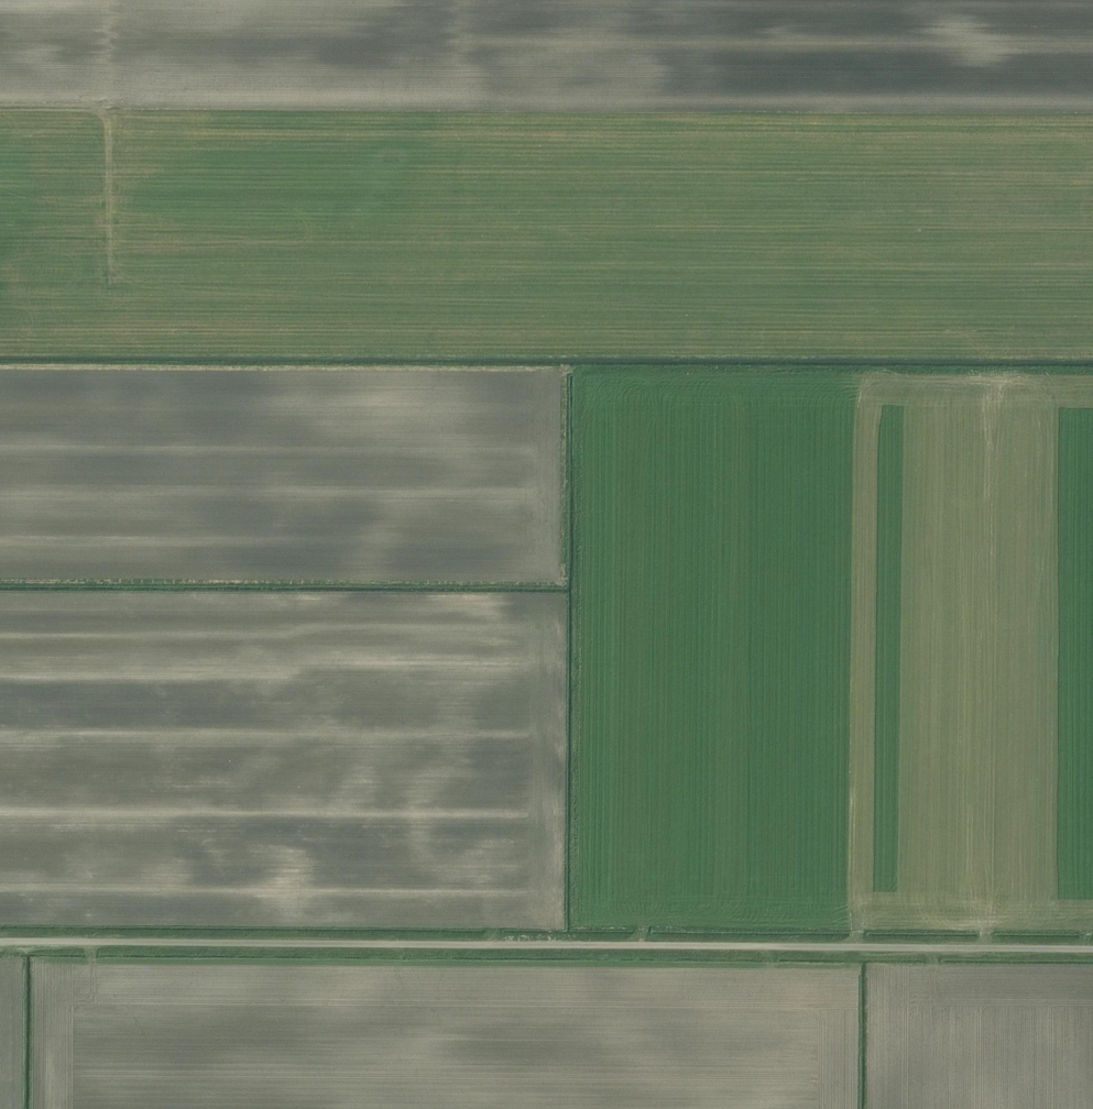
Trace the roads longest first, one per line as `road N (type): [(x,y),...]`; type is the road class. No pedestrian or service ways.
road 1 (unclassified): [(0,941),(1092,949)]

